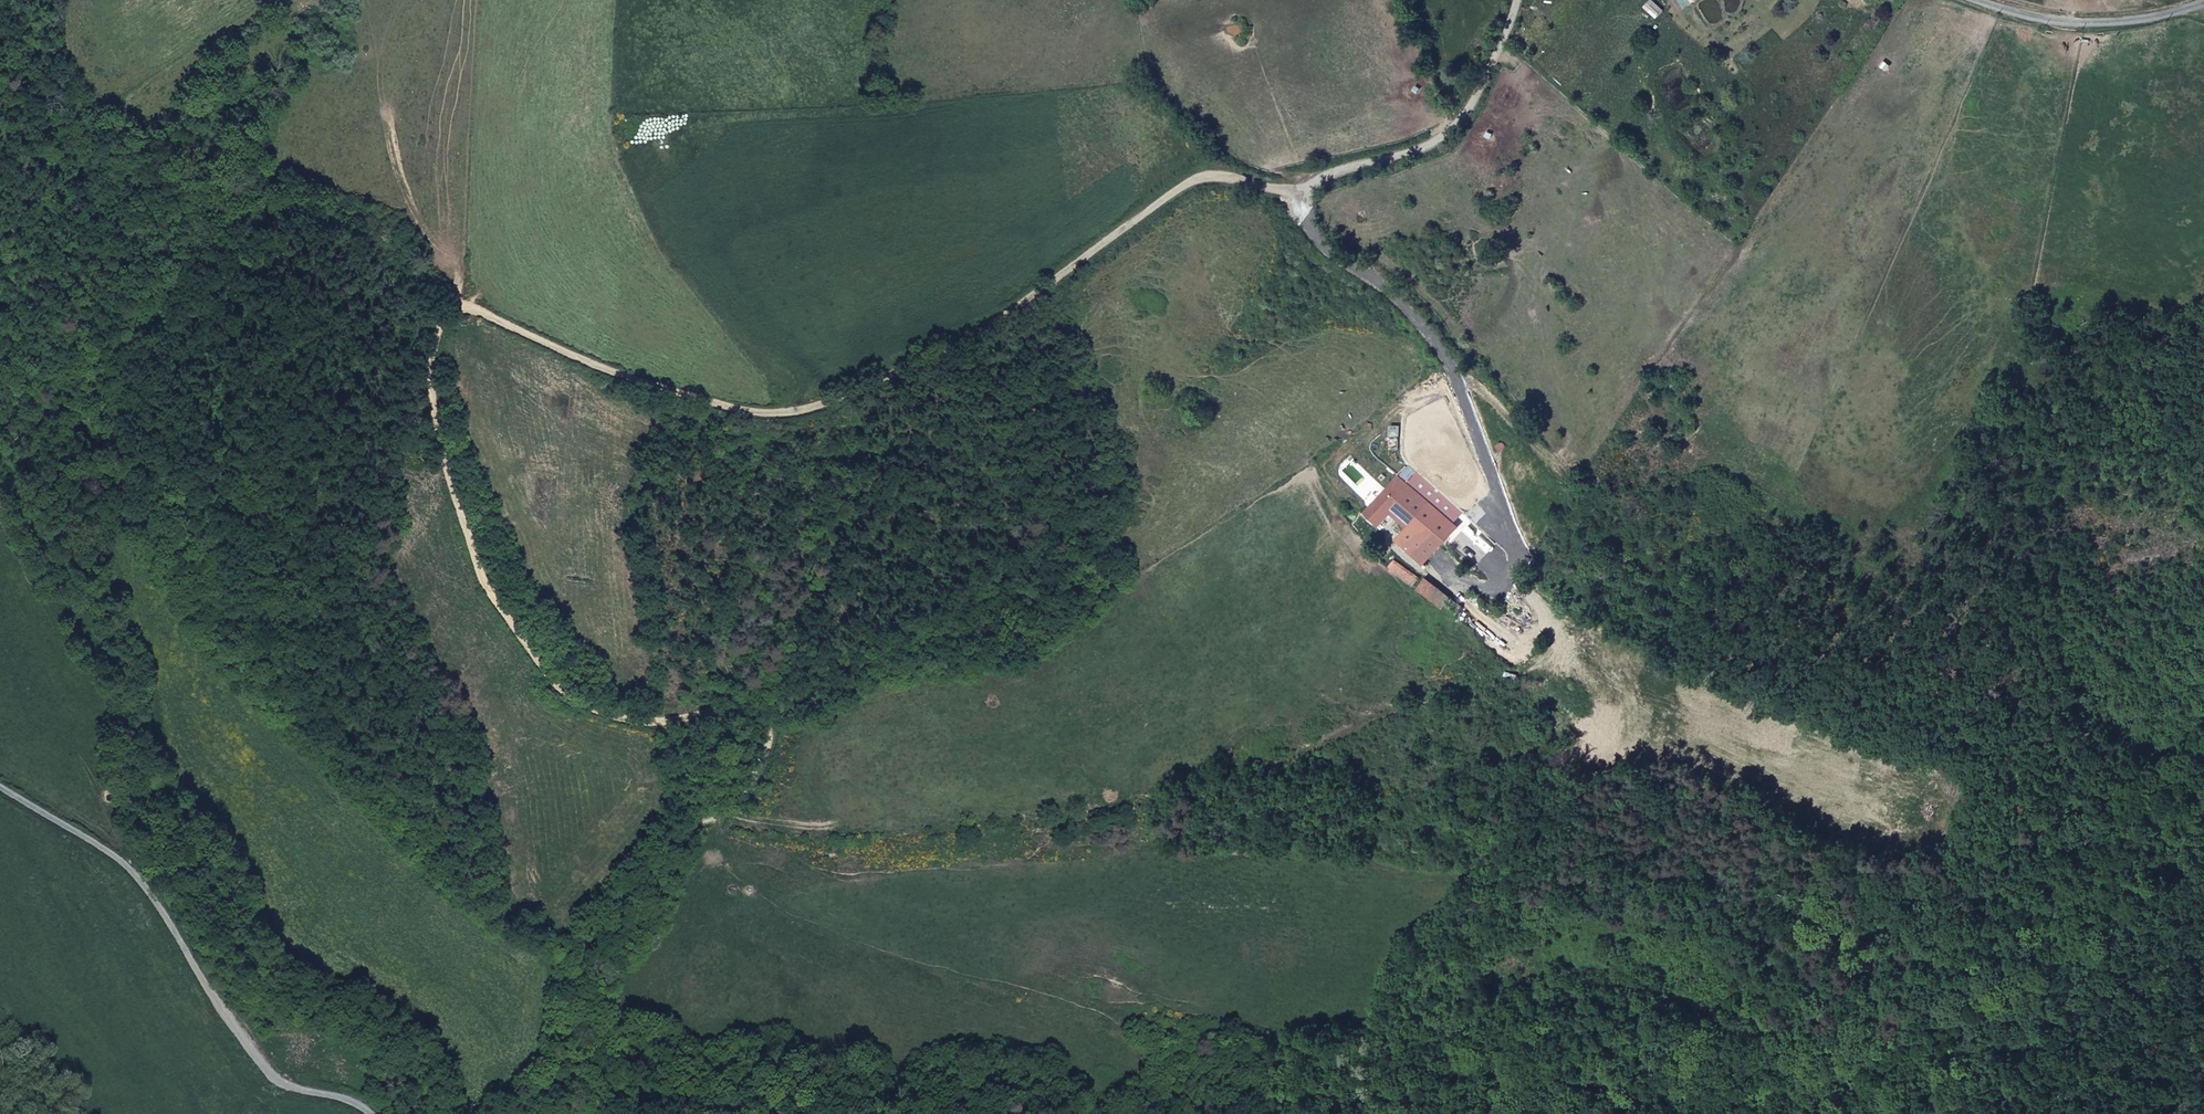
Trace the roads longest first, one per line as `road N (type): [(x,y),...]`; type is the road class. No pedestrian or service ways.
road 1 (unclassified): [(1463,545),(1502,573),(1510,557),(1449,364),(1386,288),(1335,254),(1306,204),(1327,176),(1422,149),(1451,130),(1476,96),(1517,0)]
road 2 (unclassified): [(2203,1),(2090,24),(1977,0)]

